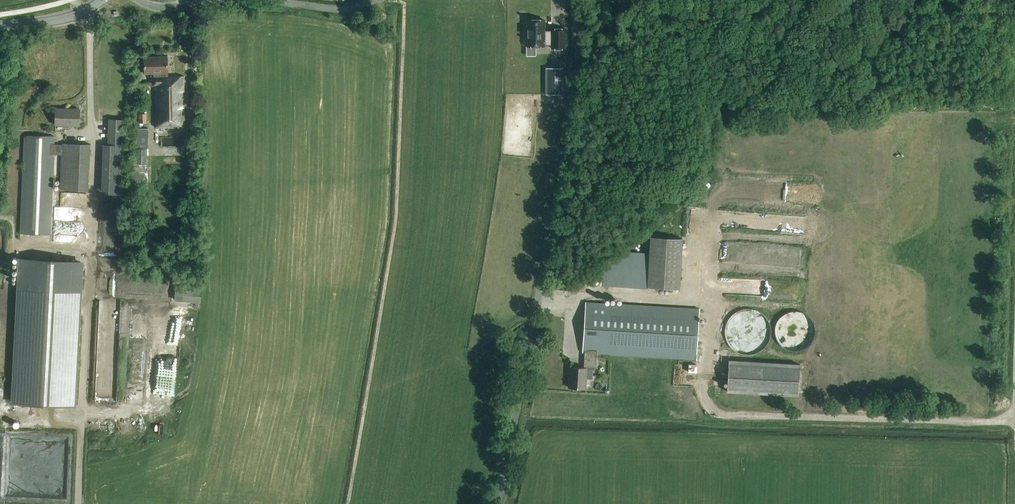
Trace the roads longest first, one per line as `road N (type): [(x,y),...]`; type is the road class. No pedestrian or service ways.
road 1 (unclassified): [(498,503),(563,150),(577,0)]

